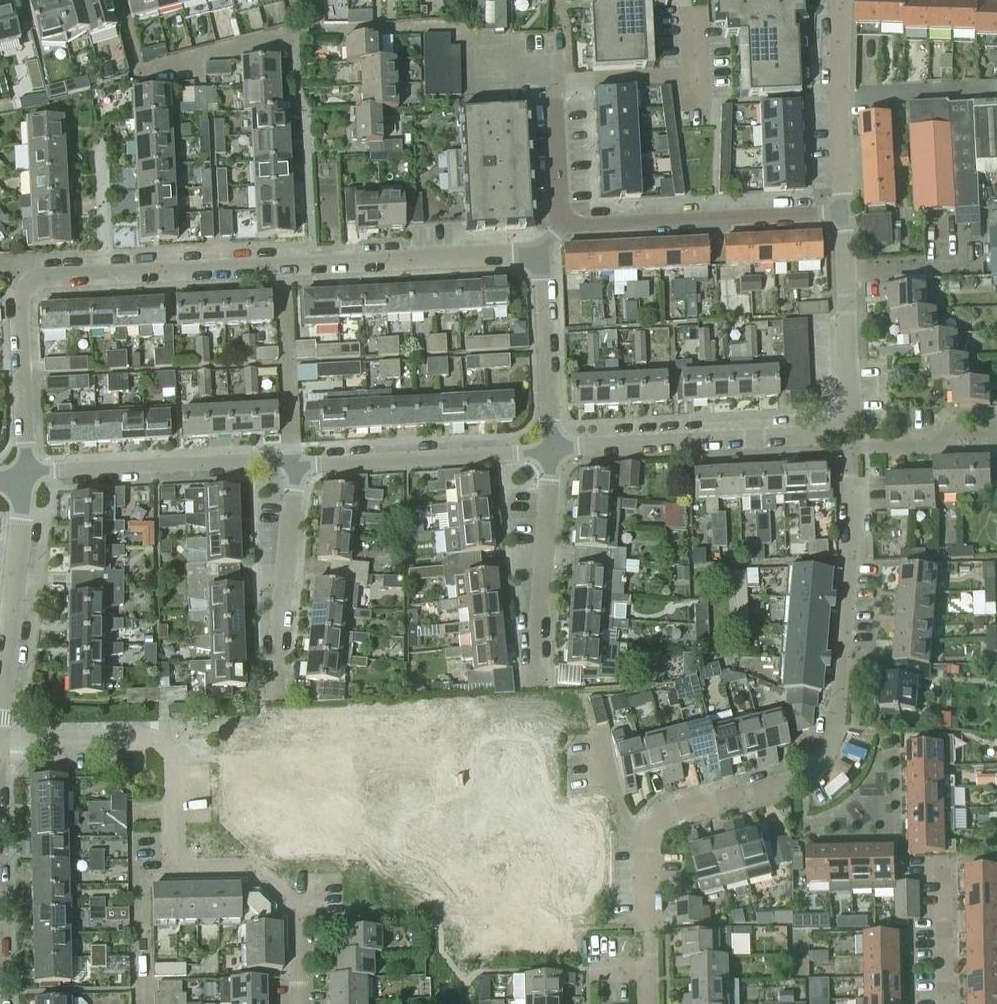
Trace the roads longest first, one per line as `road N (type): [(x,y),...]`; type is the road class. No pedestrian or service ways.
road 1 (residential): [(644,1003),(651,836),(700,809),(799,780),(830,755),(842,688),(846,447)]
road 2 (residential): [(479,45),(446,27),(308,33),(137,74),(117,0)]
road 3 (residential): [(175,869),(173,741),(0,741)]
road 4 (residential): [(563,224),(552,82),(697,75)]
road 5 (residential): [(550,449),(829,432)]
road 6 (residential): [(563,224),(575,231),(840,220)]
road 7 (residential): [(24,476),(296,460)]
road 8 (residential): [(283,266),(545,254)]
road 9 (residential): [(296,460),(550,449)]
road 10 (residential): [(546,683),(550,449)]
road 11 (residential): [(0,707),(24,476)]
road 12 (residential): [(175,869),(248,870),(298,916),(299,1003)]
road 13 (residential): [(279,680),(296,460)]
road 14 (residential): [(840,220),(840,0)]
road 15 (residential): [(24,476),(24,277)]
road 16 (residential): [(550,449),(545,254)]
road 17 (residential): [(296,460),(283,266)]
road 18 (residential): [(105,274),(283,266)]
road 19 (residential): [(105,274),(98,100)]
road 20 (residential): [(144,1003),(143,869),(175,869)]
road 21 (residential): [(829,432),(846,407),(843,272)]
road 22 (residential): [(846,447),(995,434)]
road 23 (residential): [(945,1003),(945,862)]

